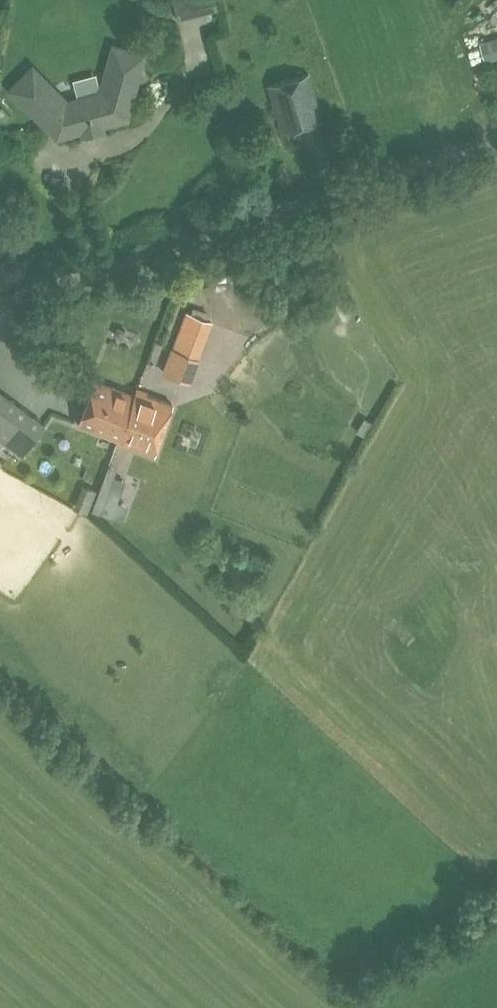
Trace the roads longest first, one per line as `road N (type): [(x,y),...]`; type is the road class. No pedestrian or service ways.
road 1 (unclassified): [(0,306),(496,149)]

